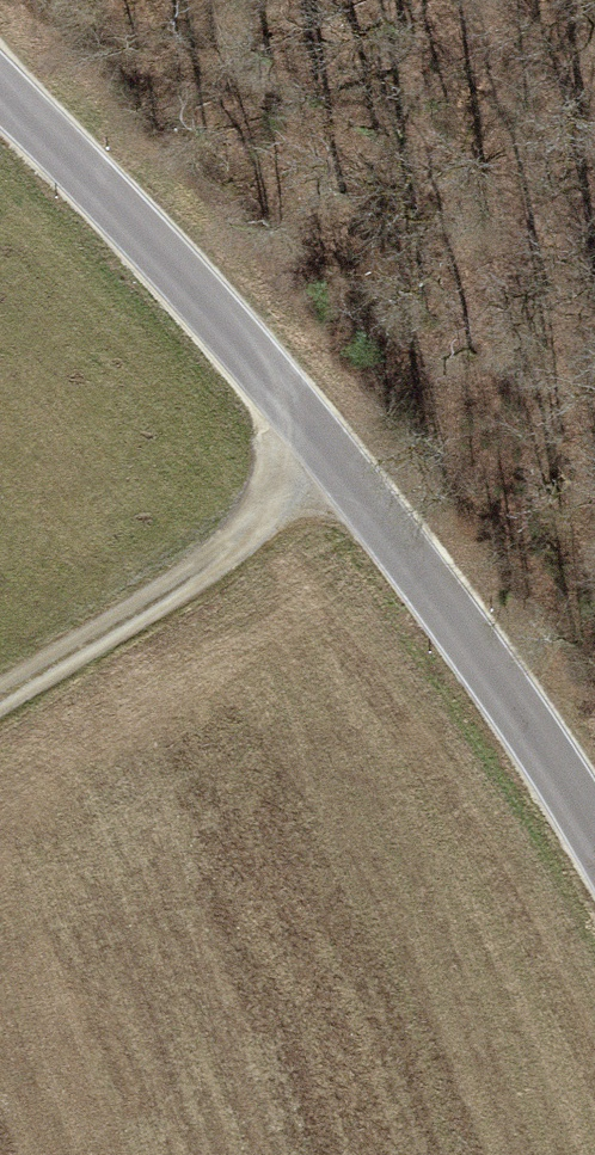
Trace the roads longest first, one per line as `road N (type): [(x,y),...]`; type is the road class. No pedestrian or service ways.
road 1 (tertiary): [(0,92),(122,210),(345,471),(594,820)]
road 2 (track): [(0,692),(345,471)]

